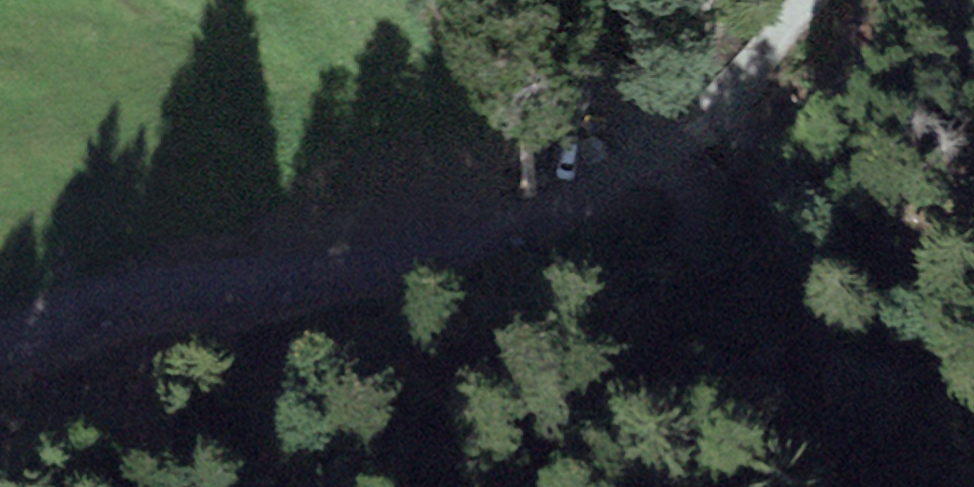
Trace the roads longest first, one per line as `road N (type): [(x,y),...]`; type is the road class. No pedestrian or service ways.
road 1 (track): [(0,340),(103,290),(221,266),(375,272),(552,207),(721,108),(811,0)]
road 2 (track): [(370,486),(532,337),(678,235),(687,214),(684,191),(661,150)]

